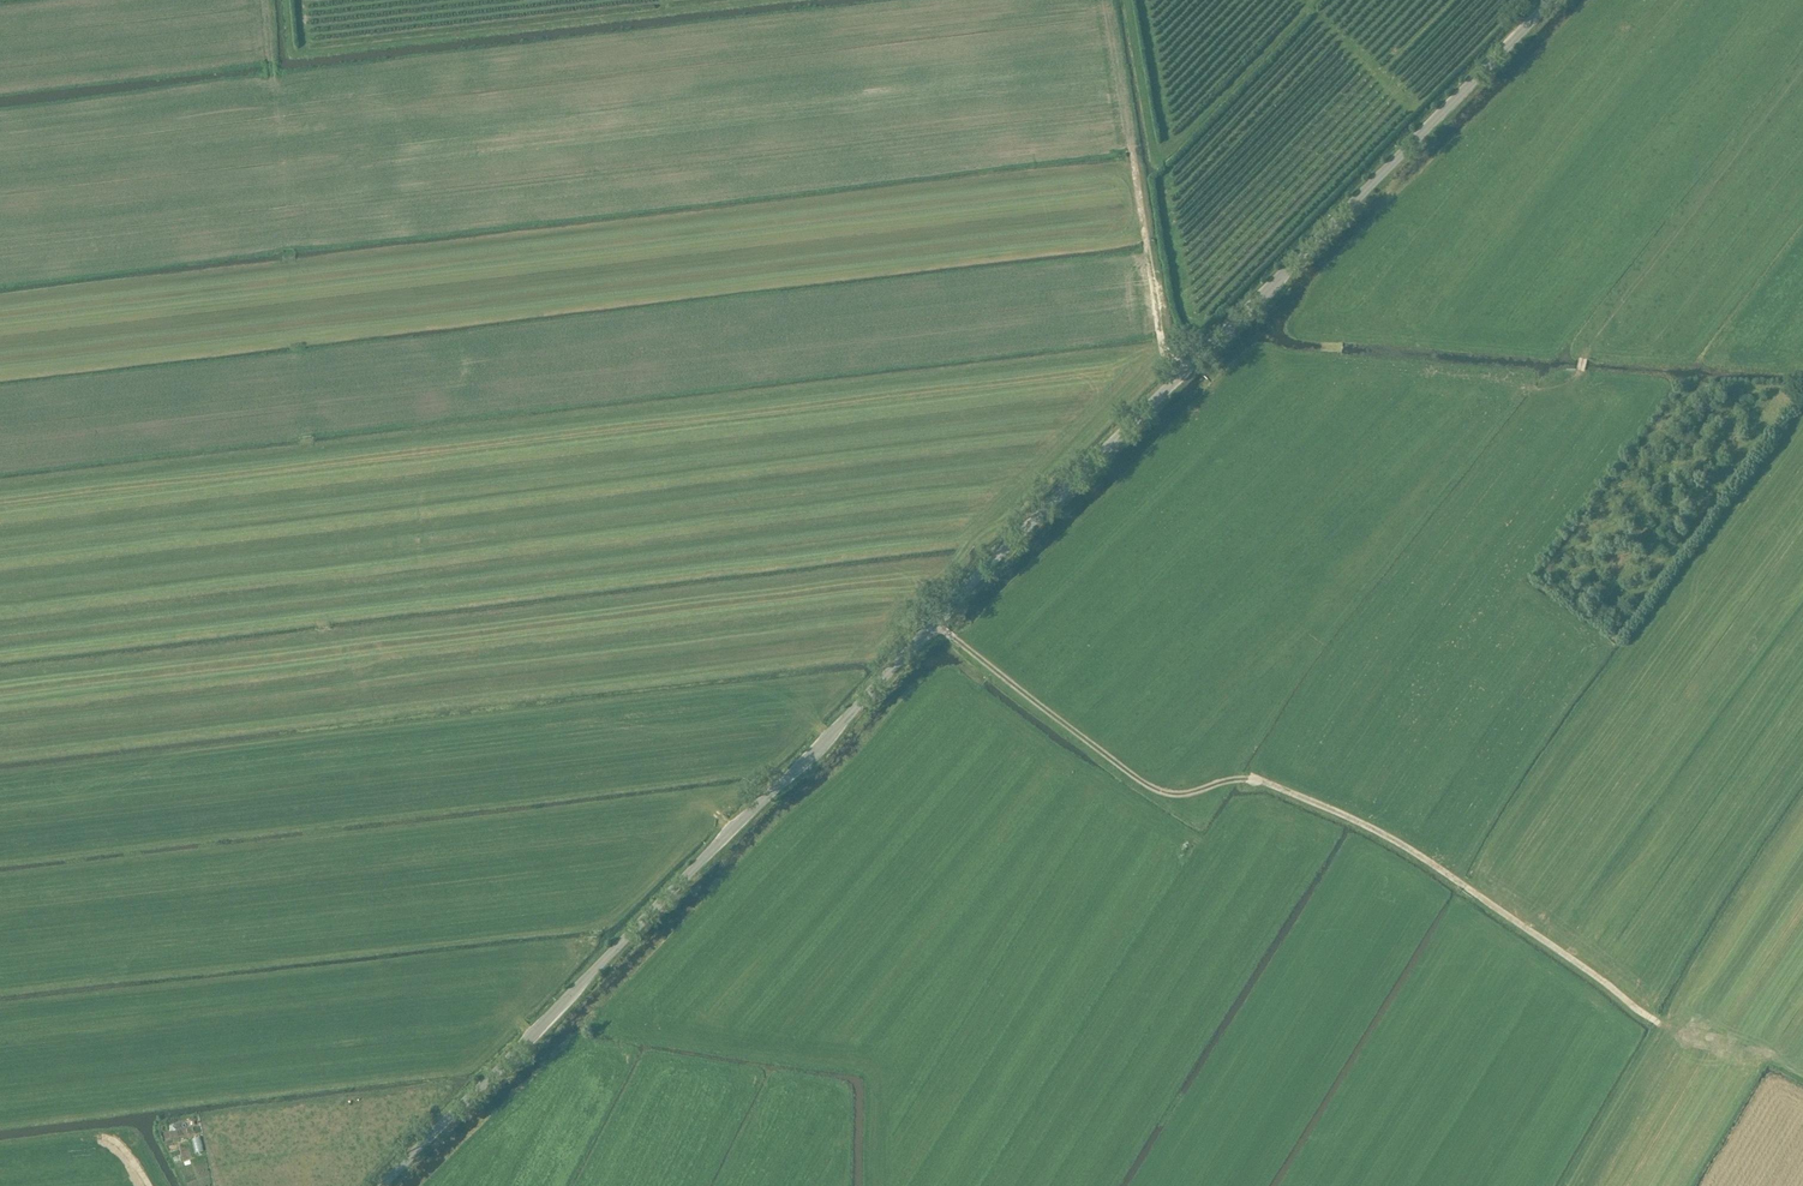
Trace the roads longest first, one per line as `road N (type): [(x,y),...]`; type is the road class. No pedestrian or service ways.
road 1 (unclassified): [(381,1185),(1557,0)]
road 2 (track): [(935,623),(1153,787),(1173,795),(1259,781),(1358,821),(1670,1030)]

